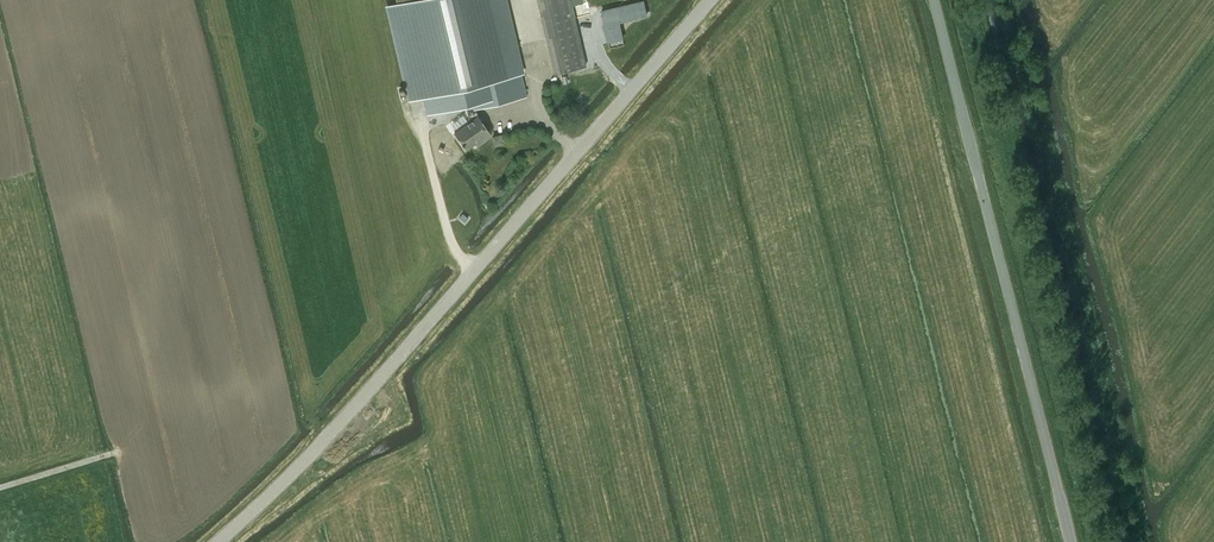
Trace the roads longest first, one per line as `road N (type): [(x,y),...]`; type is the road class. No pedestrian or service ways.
road 1 (unclassified): [(216,541),(393,366),(711,0)]
road 2 (unclassified): [(1068,541),(933,0)]
road 3 (track): [(0,487),(116,452)]

